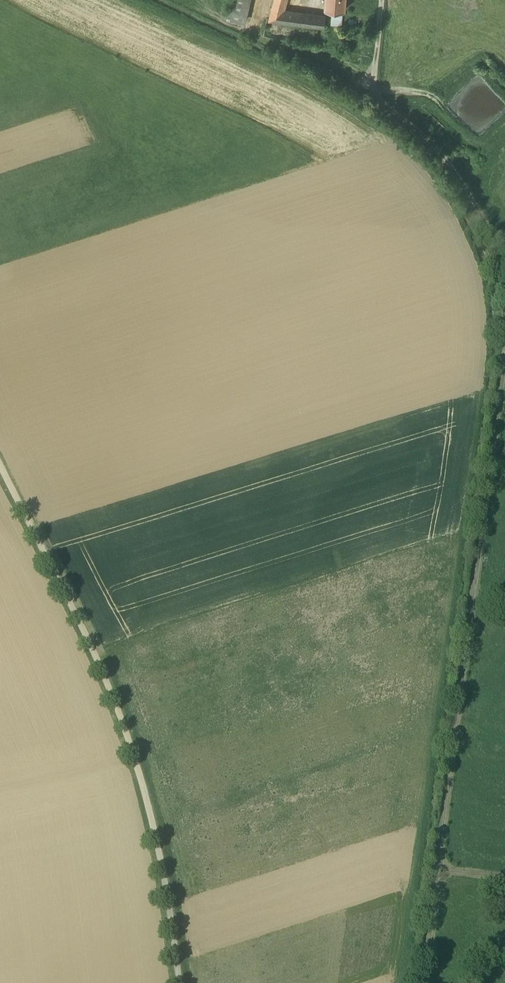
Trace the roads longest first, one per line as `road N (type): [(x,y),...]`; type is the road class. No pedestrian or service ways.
road 1 (track): [(504,369),(425,982)]
road 2 (unclassified): [(180,982),(152,816),(122,720),(0,463)]
road 3 (track): [(376,96),(450,165),(504,243)]

